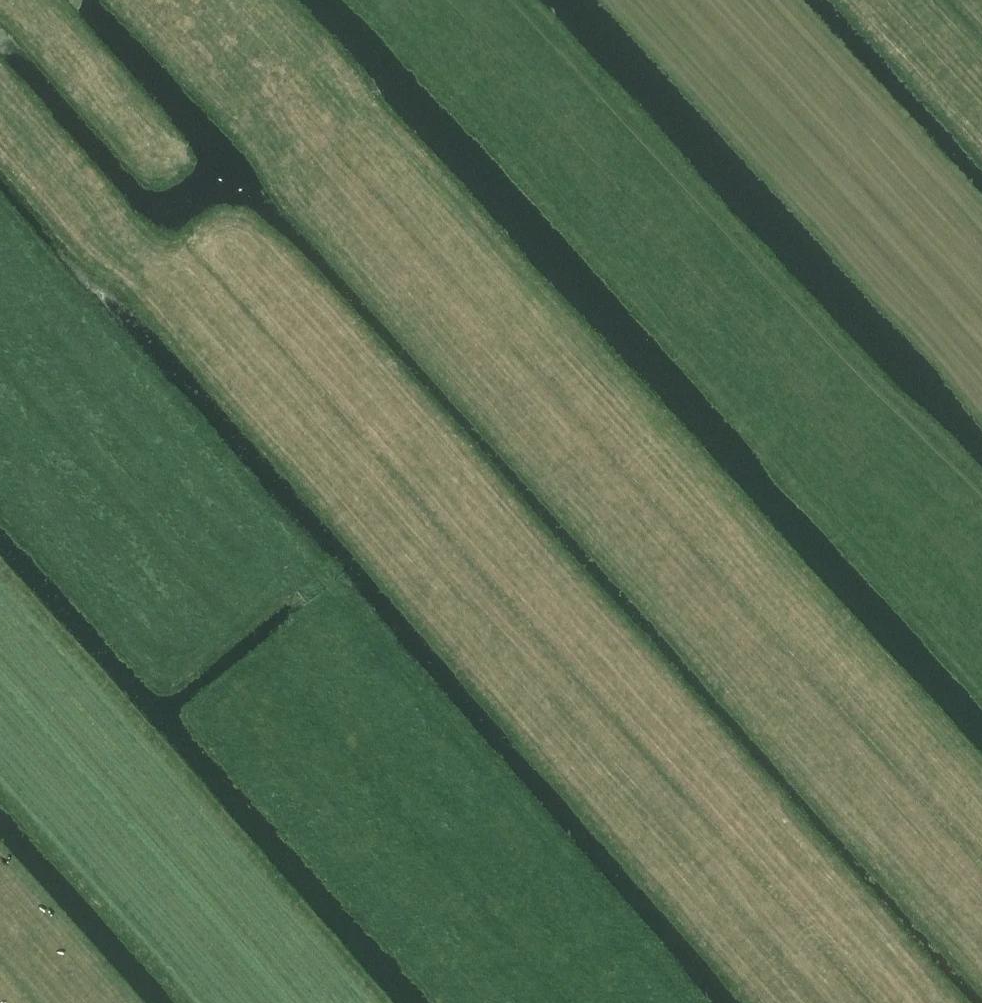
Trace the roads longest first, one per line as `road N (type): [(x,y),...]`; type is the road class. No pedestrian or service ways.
road 1 (track): [(0,222),(172,407),(686,1002)]

